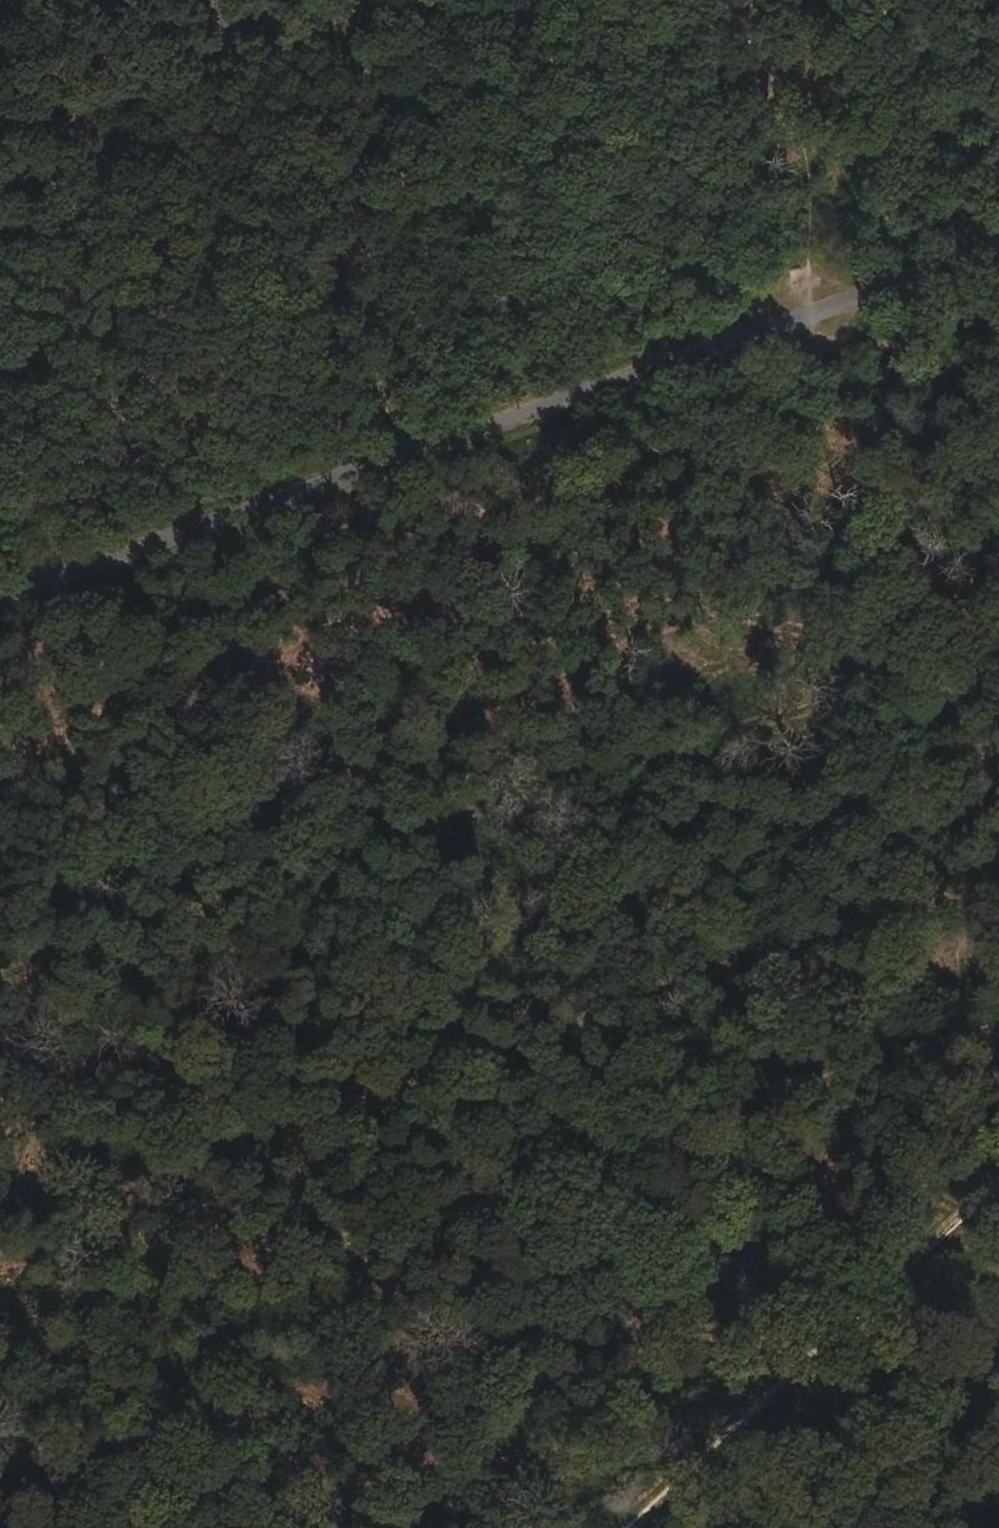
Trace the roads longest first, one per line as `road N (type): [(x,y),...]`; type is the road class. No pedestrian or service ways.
road 1 (unclassified): [(0,595),(998,249)]
road 2 (track): [(998,1179),(630,1527)]

